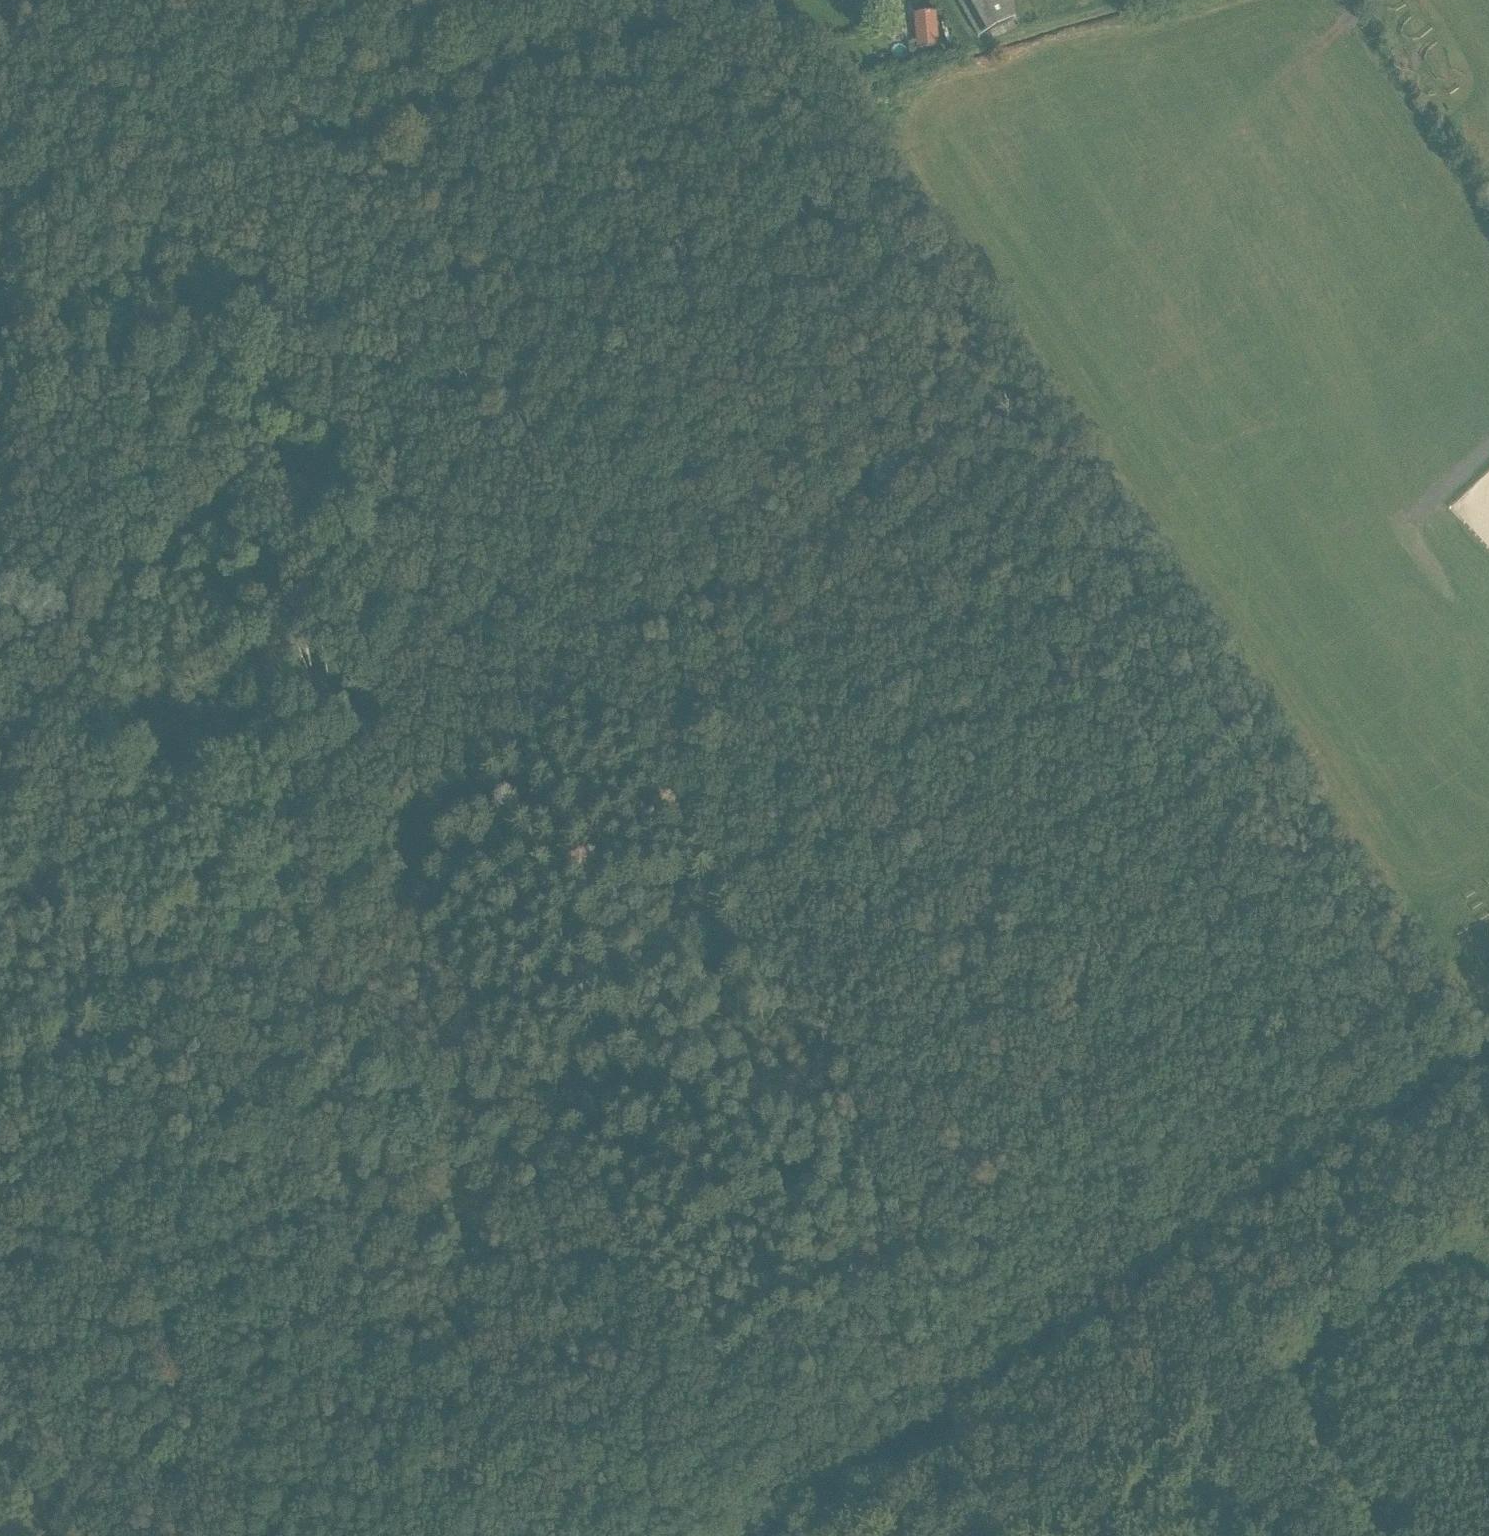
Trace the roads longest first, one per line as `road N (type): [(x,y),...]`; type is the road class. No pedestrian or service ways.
road 1 (track): [(1488,987),(1469,978),(1423,902),(1488,861)]

